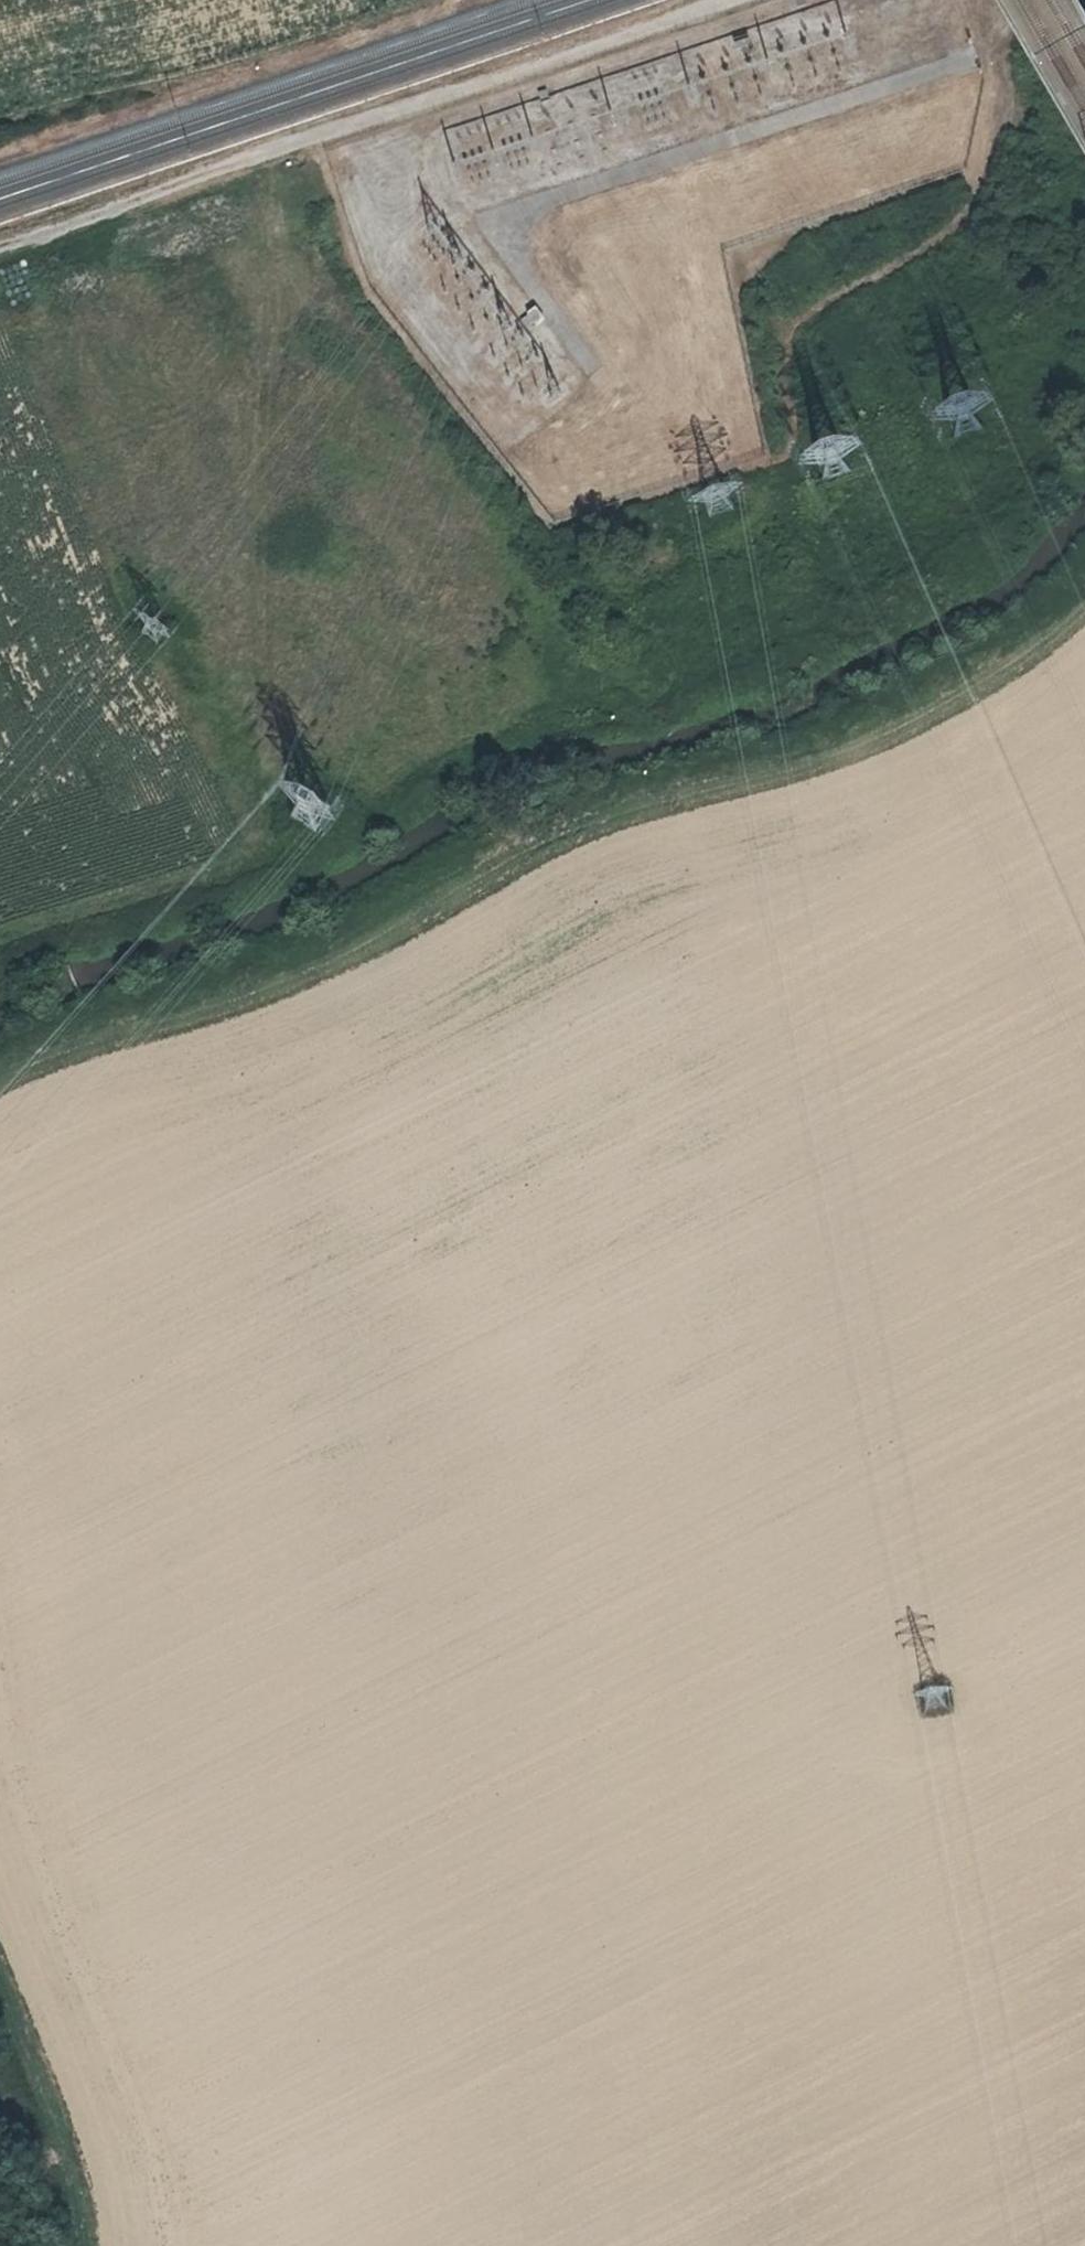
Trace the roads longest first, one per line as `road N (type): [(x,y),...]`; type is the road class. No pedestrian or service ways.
road 1 (track): [(0,249),(284,145),(731,0)]
road 2 (track): [(1084,591),(1018,651),(868,730)]

